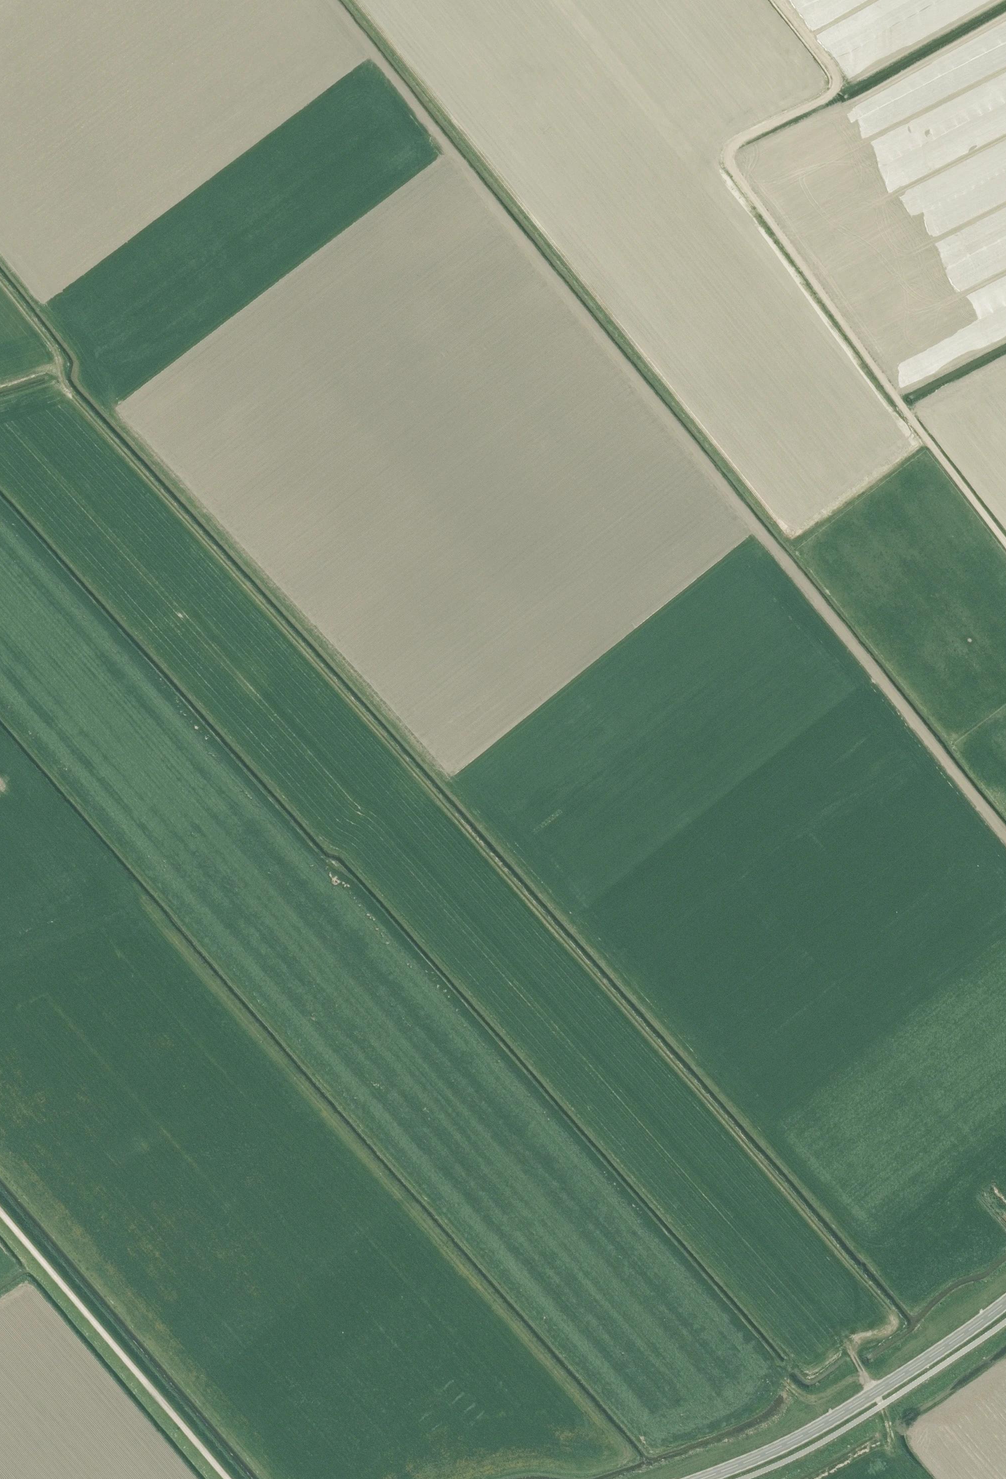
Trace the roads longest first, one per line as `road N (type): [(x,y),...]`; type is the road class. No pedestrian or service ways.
road 1 (track): [(1005,548),(732,170),(734,148),(835,88),(831,69),(775,0)]
road 2 (unclassified): [(228,1478),(0,1206)]
road 3 (primary): [(700,1478),(807,1433),(1005,1301)]

